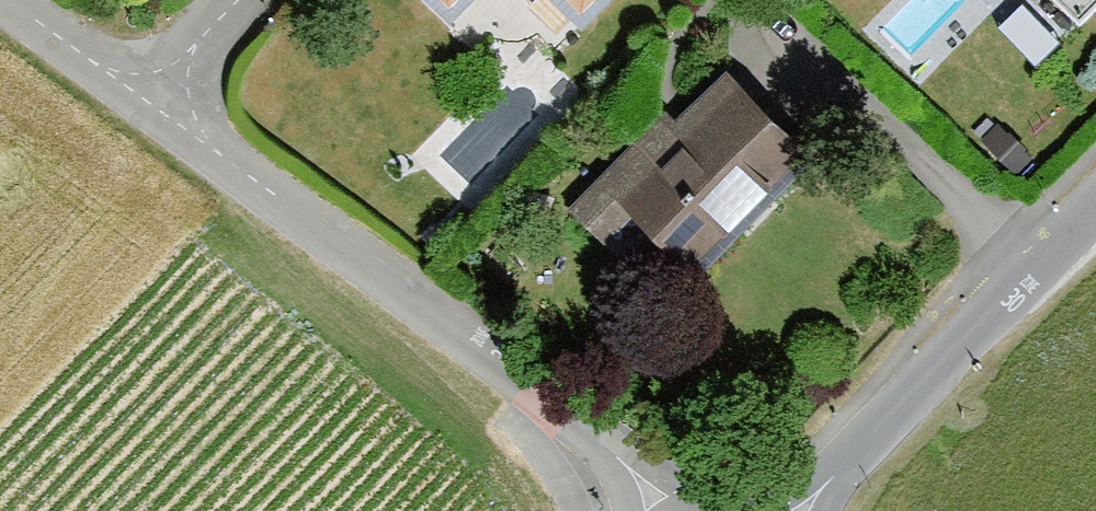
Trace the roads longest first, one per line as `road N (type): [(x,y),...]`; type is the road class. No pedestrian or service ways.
road 1 (unclassified): [(658,510),(628,466),(550,401),(152,105)]
road 2 (tertiary): [(1095,210),(800,510)]
road 3 (unclassified): [(152,105),(3,0)]
road 4 (residential): [(152,105),(239,0)]

